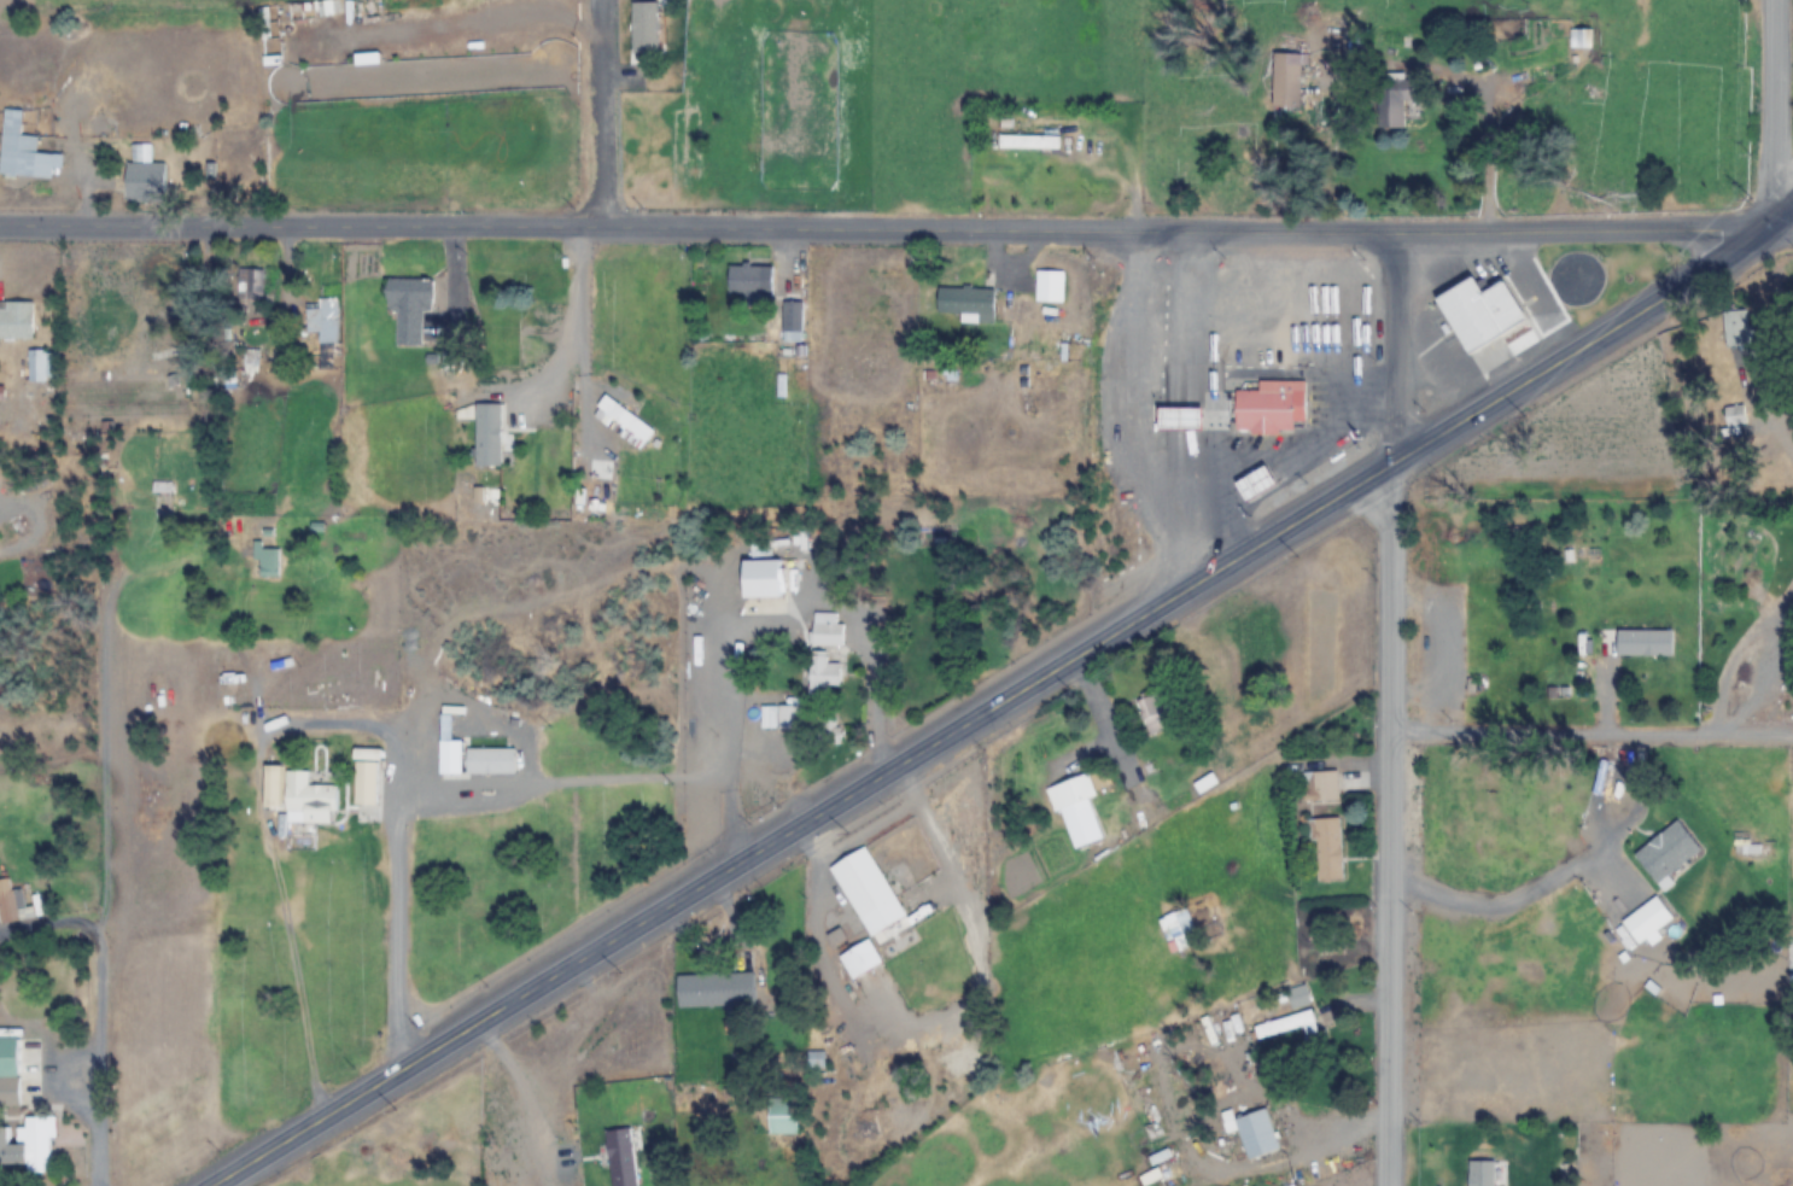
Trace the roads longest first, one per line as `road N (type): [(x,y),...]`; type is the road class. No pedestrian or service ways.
road 1 (primary): [(211,1185),(1617,333),(1792,209)]
road 2 (tertiary): [(0,226),(1770,230)]
road 3 (tertiary): [(1389,1185),(1395,462)]
road 4 (residential): [(1779,735),(1394,734)]
road 5 (residential): [(106,1185),(100,962),(94,933),(62,925)]
road 6 (tertiary): [(1770,230),(1775,0)]
road 7 (residential): [(1395,462),(1394,232)]

